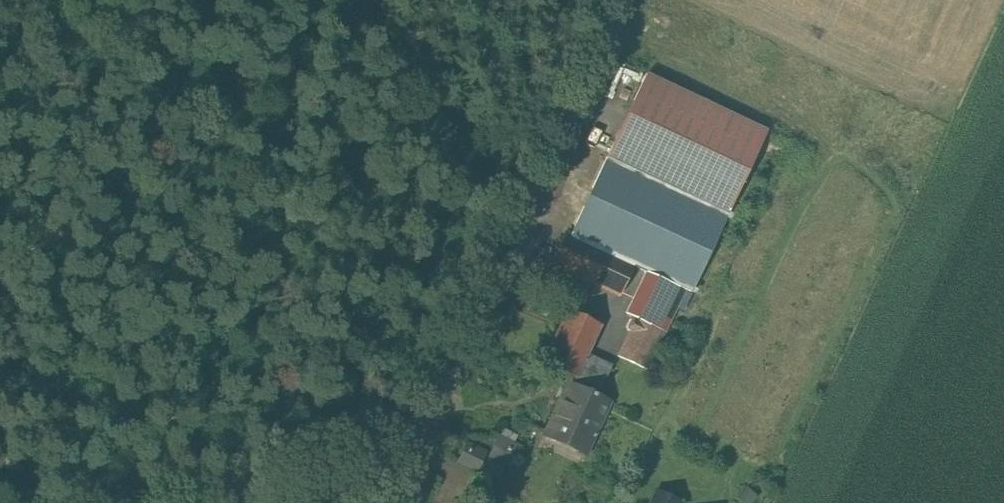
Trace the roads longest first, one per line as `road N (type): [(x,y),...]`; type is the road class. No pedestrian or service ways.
road 1 (unclassified): [(628,0),(390,502)]
road 2 (track): [(349,0),(522,226)]

